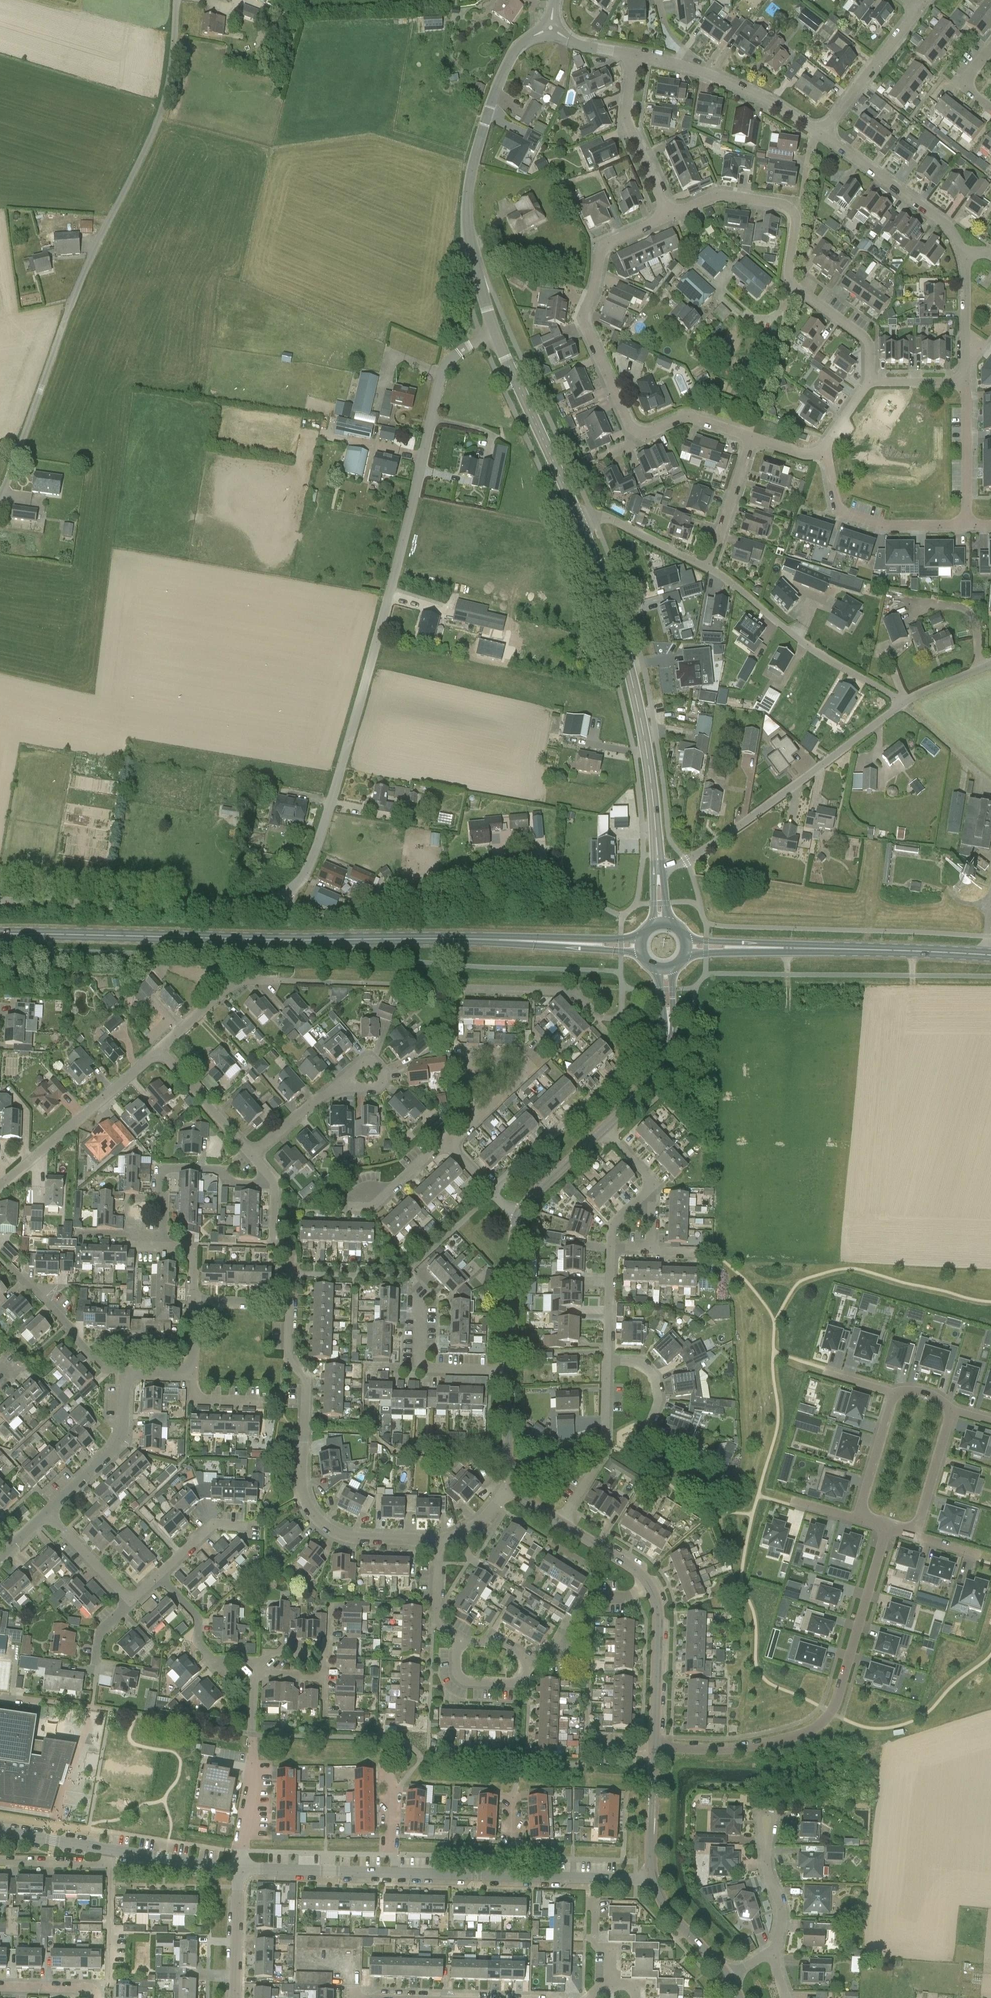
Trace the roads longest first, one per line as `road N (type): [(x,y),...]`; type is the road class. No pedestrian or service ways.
road 1 (secondary): [(0,936),(641,947)]
road 2 (unclassified): [(286,894),(305,881),(322,839),(440,377),(449,357),(494,332)]
road 3 (unclassified): [(0,497),(93,250),(161,118),(178,0)]
road 4 (residential): [(602,1131),(654,1184),(611,1225),(604,1449),(561,1523)]
road 5 (residential): [(47,1513),(118,1440),(129,1377),(192,1374),(195,1299),(290,1303)]
road 6 (residential): [(654,1749),(746,1747),(822,1724),(837,1703),(887,1526)]
road 7 (tertiary): [(657,869),(648,753),(605,585),(578,515)]
road 8 (residential): [(439,1541),(352,1537),(311,1512),(301,1479),(306,1378),(288,1357),(290,1303)]
road 9 (tertiary): [(494,332),(470,241),(469,181),(499,77),(515,48),(551,25)]
road 10 (residential): [(290,1303),(291,1259),(274,1238),(276,1183),(160,1049)]
road 11 (secondary): [(987,955),(685,948)]
road 12 (residential): [(657,869),(705,854),(905,702)]
road 13 (unclassified): [(286,894),(223,908),(0,902)]
road 14 (residential): [(668,216),(601,242),(581,315),(635,442)]
road 15 (tertiary): [(654,1749),(656,1598),(637,1571),(561,1523)]
road 16 (tertiary): [(515,1487),(508,1459),(519,1216)]
road 17 (residential): [(243,1526),(213,1524),(130,1600),(47,1513)]
road 18 (unclassified): [(286,894),(294,907),(347,911),(482,869),(534,866)]
road 19 (residential): [(240,1869),(0,1832)]
road 20 (residential): [(905,702),(787,630),(710,569)]
road 21 (residential): [(0,1188),(160,1049)]
road 22 (residential): [(821,133),(702,70),(628,49)]
road 23 (residential): [(364,1199),(381,1200),(444,1142),(519,1216)]
road 24 (residential): [(869,381),(866,339),(792,285),(792,211)]
road 25 (residential): [(966,524),(891,527),(840,519),(821,445)]
road 26 (tertiary): [(578,515),(494,332)]
road 27 (residential): [(240,1869),(253,1779),(255,1672)]
road 28 (residential): [(964,254),(946,224),(821,133)]
road 29 (residential): [(668,216),(627,124),(628,49)]
road 30 (residential): [(920,10),(821,133)]
road 31 (residential): [(458,1642),(462,1680),(517,1684),(530,1663),(499,1643)]
road 32 (residential): [(394,1874),(240,1869)]
road 33 (residential): [(710,569),(621,525),(578,515)]
road 34 (residential): [(966,524),(966,382)]
road 35 (residential): [(710,569),(751,435)]
road 36 (residential): [(652,1875),(512,1876)]
road 37 (residential): [(160,1049),(231,986),(273,980)]
road 38 (residential): [(774,1953),(782,1911),(766,1865),(767,1820)]
road 39 (tertiary): [(730,1979),(667,1911),(652,1875)]
road 40 (residential): [(792,211),(719,194),(668,216)]
road 41 (tertiary): [(602,1131),(653,1082),(669,1025)]
road 42 (residential): [(894,1393),(859,1518)]
road 43 (residential): [(915,1533),(952,1410)]
road 44 (residential): [(236,1997),(240,1869)]
road 45 (residential): [(966,382),(964,254)]
road 46 (tertiary): [(652,1875),(654,1749)]
road 47 (residential): [(635,442),(699,419),(751,435)]

